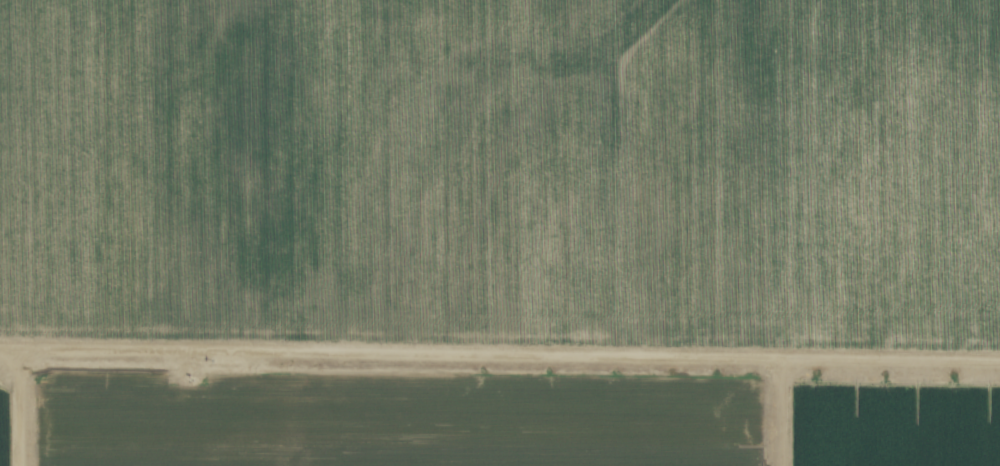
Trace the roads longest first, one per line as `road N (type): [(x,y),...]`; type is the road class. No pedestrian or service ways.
road 1 (track): [(999,362),(784,364),(782,465)]

